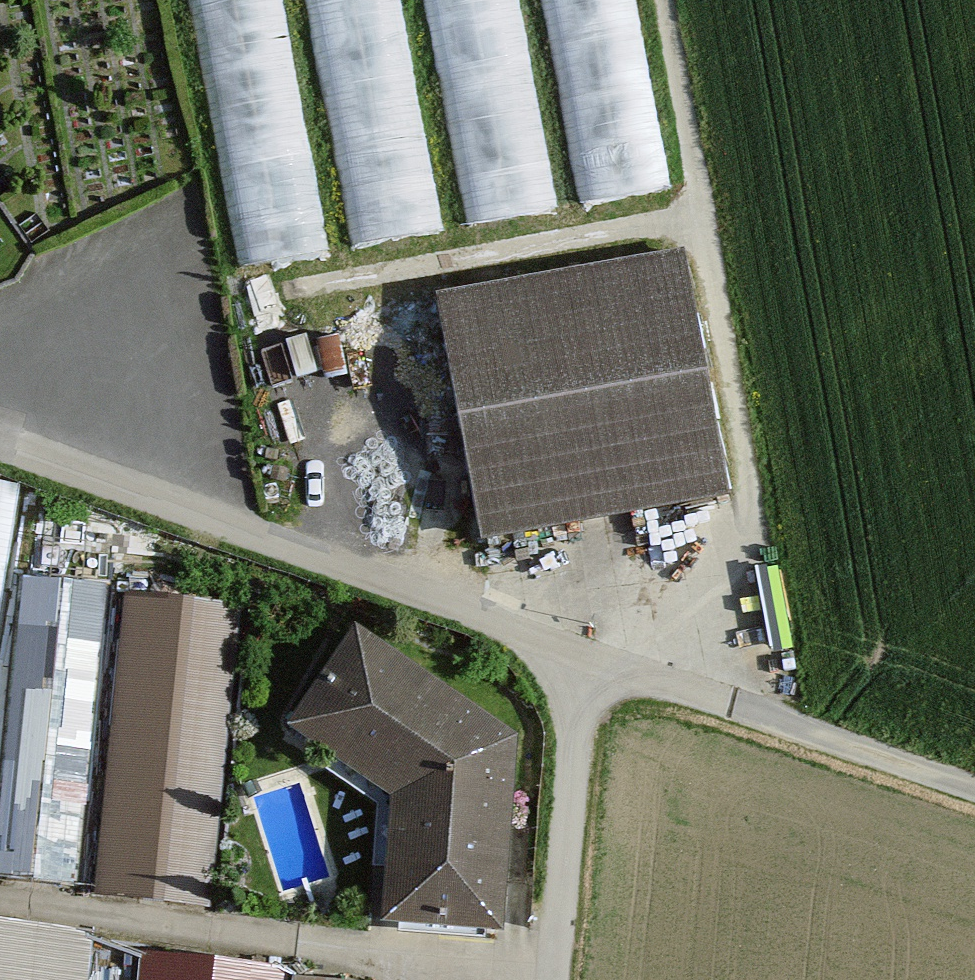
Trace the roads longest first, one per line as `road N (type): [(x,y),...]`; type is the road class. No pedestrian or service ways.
road 1 (track): [(659,0),(757,535),(730,564),(637,624),(600,661)]
road 2 (residential): [(600,661),(0,446)]
road 3 (track): [(699,222),(277,298)]
road 4 (residential): [(974,788),(600,661)]
road 5 (unclassified): [(600,661),(578,728),(555,979)]

